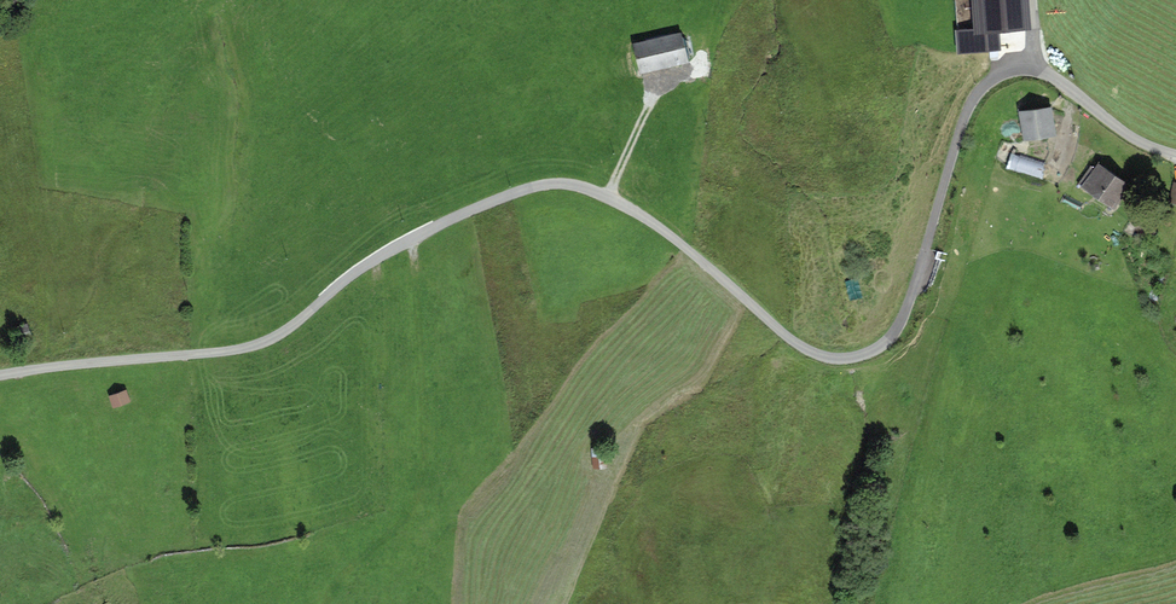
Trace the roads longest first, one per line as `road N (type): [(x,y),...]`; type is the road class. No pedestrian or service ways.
road 1 (unclassified): [(0,375),(271,341),(414,238),(523,190),(574,187),(623,204),(811,353),(860,358),(888,341),(908,310),(966,114),(992,78),(1045,74),(1132,138),(1175,154)]
road 2 (track): [(414,238),(423,488),(410,515),(340,574),(322,603)]

